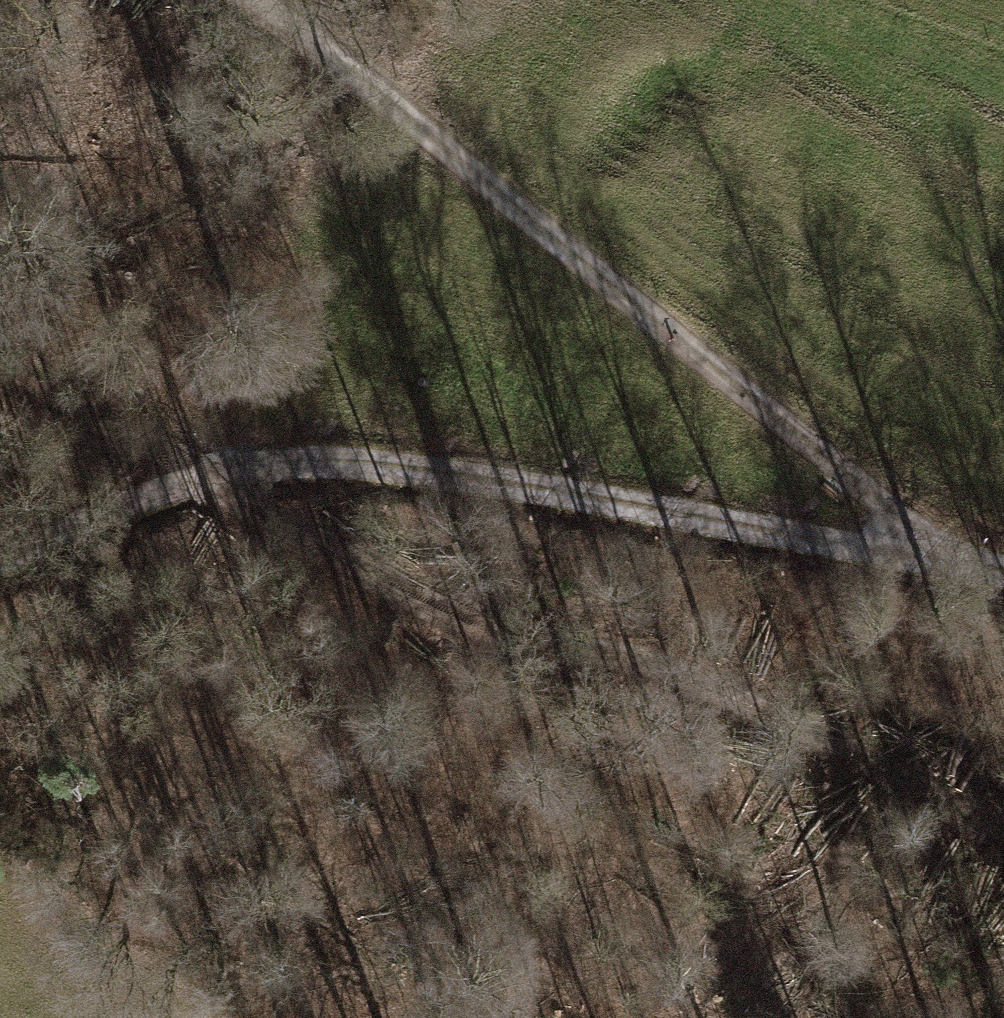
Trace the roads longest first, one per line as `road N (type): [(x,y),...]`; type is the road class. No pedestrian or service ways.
road 1 (track): [(256,0),(368,82),(981,585)]
road 2 (track): [(1003,846),(892,777),(640,652),(516,638),(423,608),(201,482)]
road 3 (track): [(201,482),(268,465),(349,462),(706,519),(1003,588)]
road 4 (track): [(201,482),(0,361)]
road 5 (track): [(0,559),(136,498),(201,482)]

